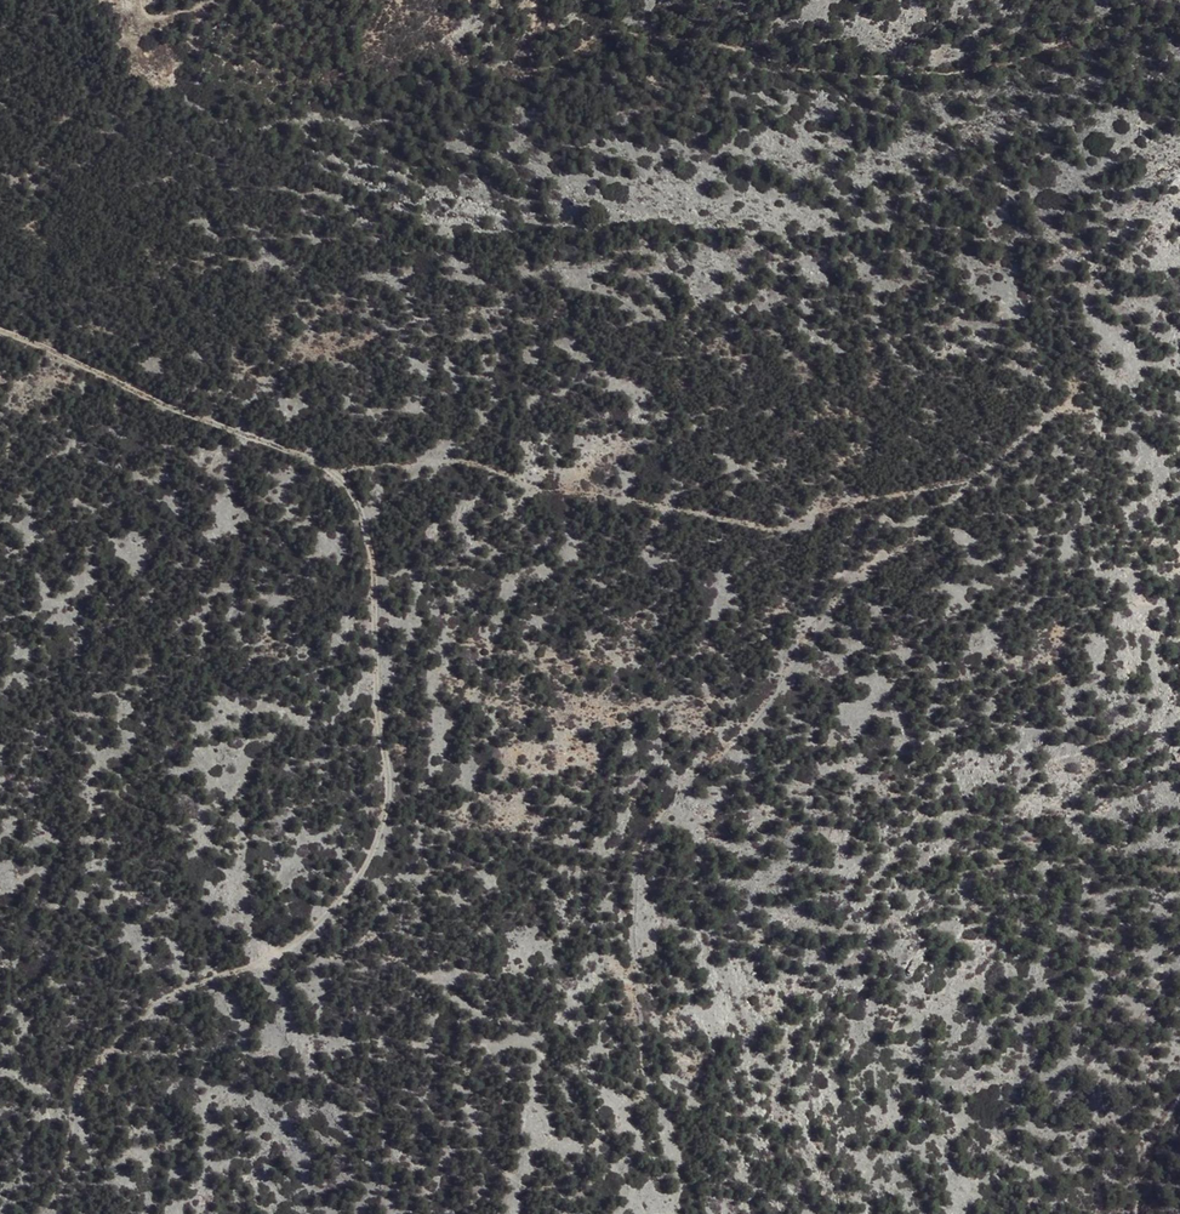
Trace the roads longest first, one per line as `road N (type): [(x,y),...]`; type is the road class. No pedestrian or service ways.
road 1 (track): [(0,329),(338,476),(360,509),(374,561),(388,791),(363,874),(300,942),(151,1009),(81,1078),(63,1213)]
road 2 (track): [(330,471),(463,460),(538,488),(780,530),(818,510),(975,477),(1057,413)]

